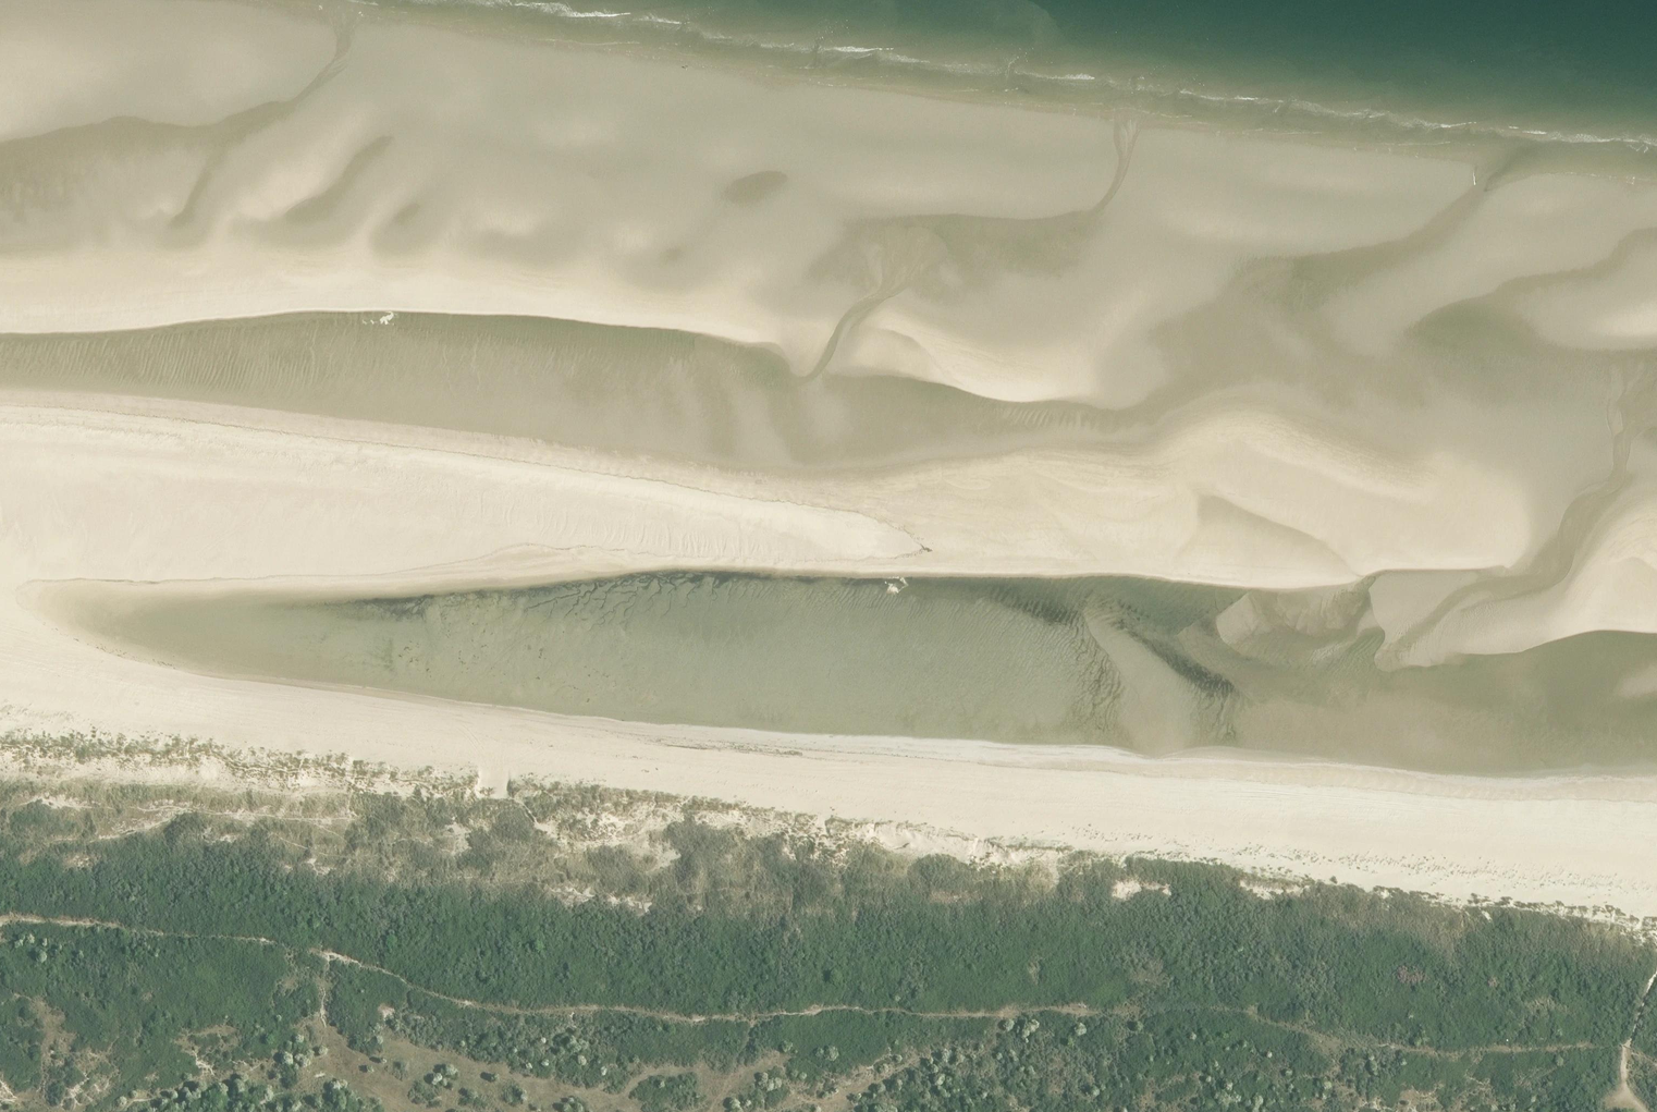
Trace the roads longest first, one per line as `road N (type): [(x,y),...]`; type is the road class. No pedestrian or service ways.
road 1 (track): [(1648,1111),(1627,1083),(1625,1064),(1656,973)]

